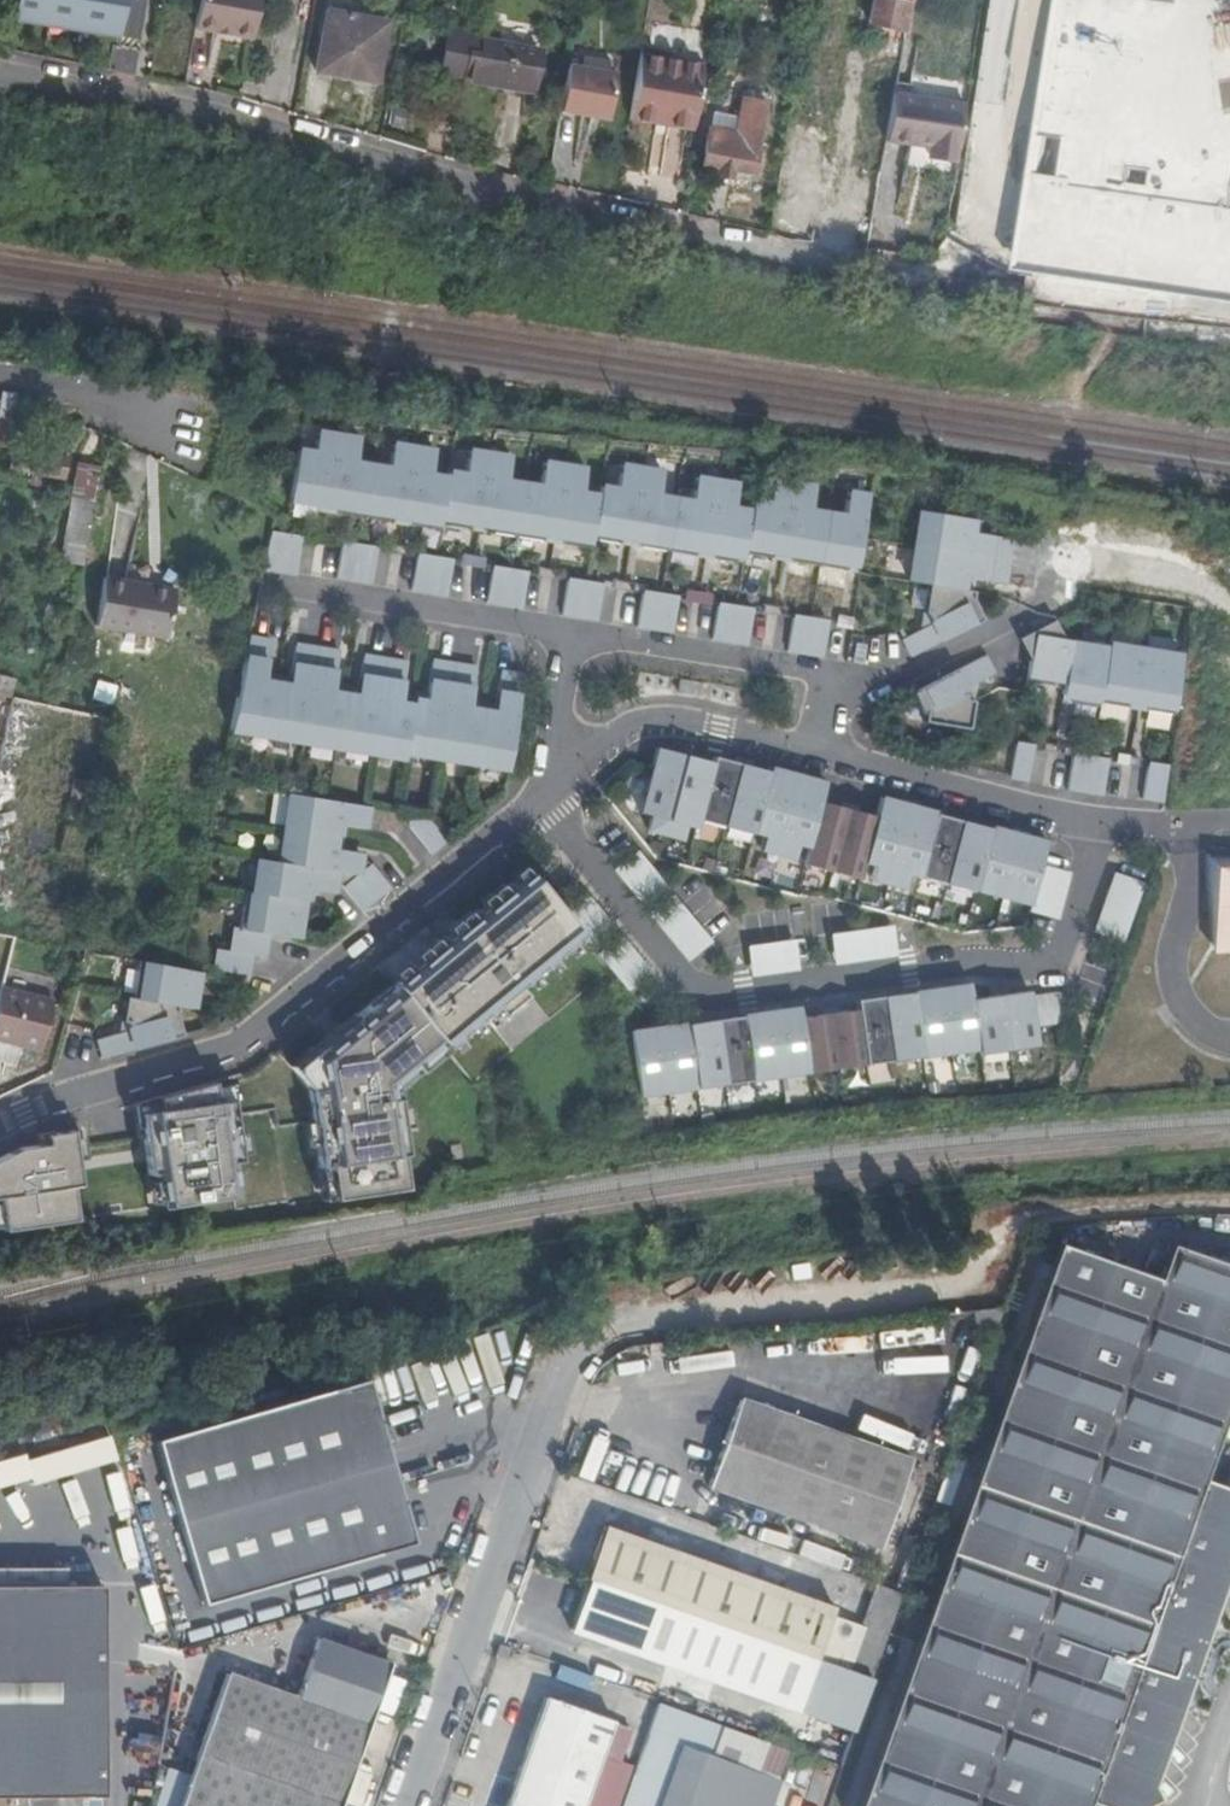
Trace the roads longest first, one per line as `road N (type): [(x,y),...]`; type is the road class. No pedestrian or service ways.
road 1 (residential): [(0,76),(157,101),(355,159),(911,281)]
road 2 (residential): [(1097,818),(1067,944),(1051,959),(982,959),(737,992),(704,989),(674,968),(535,795)]
road 3 (residential): [(0,1122),(238,1044),(535,795)]
road 4 (unclassified): [(409,1805),(573,1361),(609,1326)]
road 5 (residential): [(262,582),(571,633)]
road 6 (residential): [(838,678),(898,676),(1036,601),(1049,585),(1060,535)]
road 7 (residential): [(824,755),(1097,818)]
road 8 (residential): [(571,633),(838,678)]
road 9 (residential): [(573,763),(622,733),(671,721),(824,755)]
road 10 (residential): [(571,633),(556,738),(573,763)]

